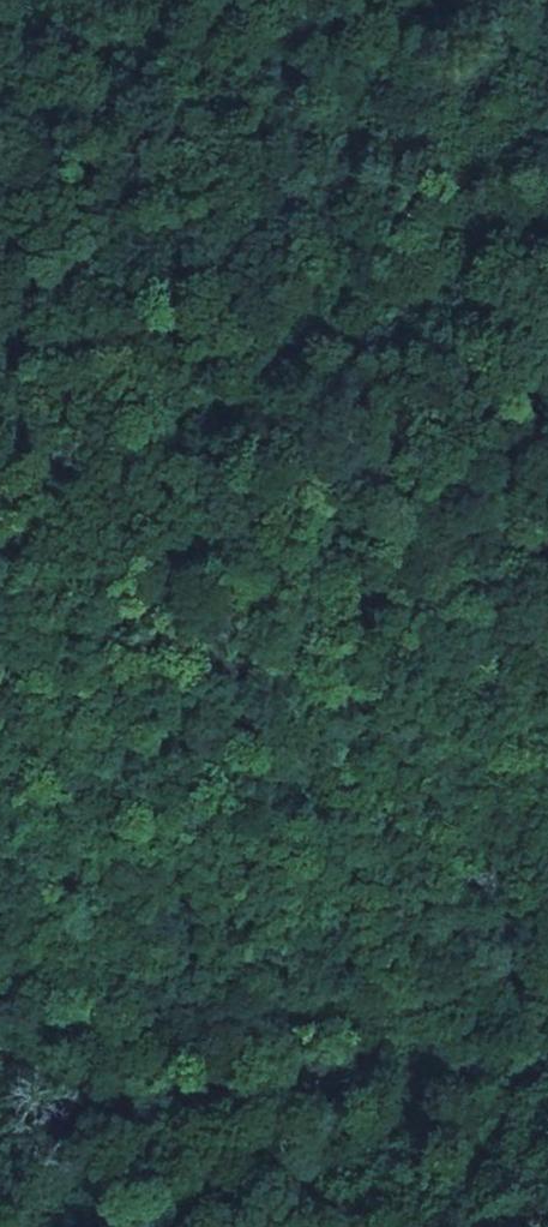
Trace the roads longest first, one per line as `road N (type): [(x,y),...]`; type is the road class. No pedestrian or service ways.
road 1 (track): [(0,1123),(547,1068)]

